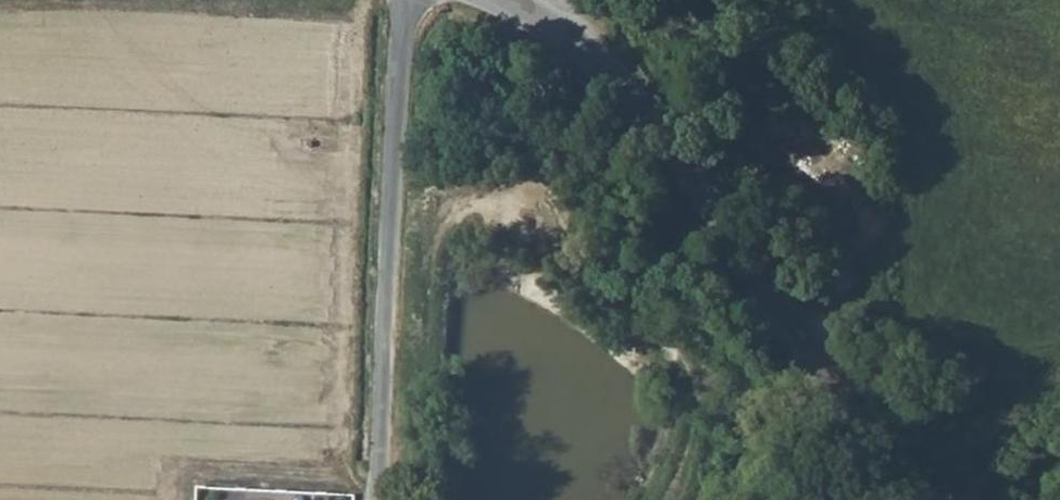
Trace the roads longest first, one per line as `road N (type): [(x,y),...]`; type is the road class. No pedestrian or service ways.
road 1 (tertiary): [(506,0),(597,55),(653,118),(901,499)]
road 2 (unclassified): [(381,499),(406,0)]
road 3 (track): [(795,336),(833,307),(849,278),(839,219),(815,177)]

